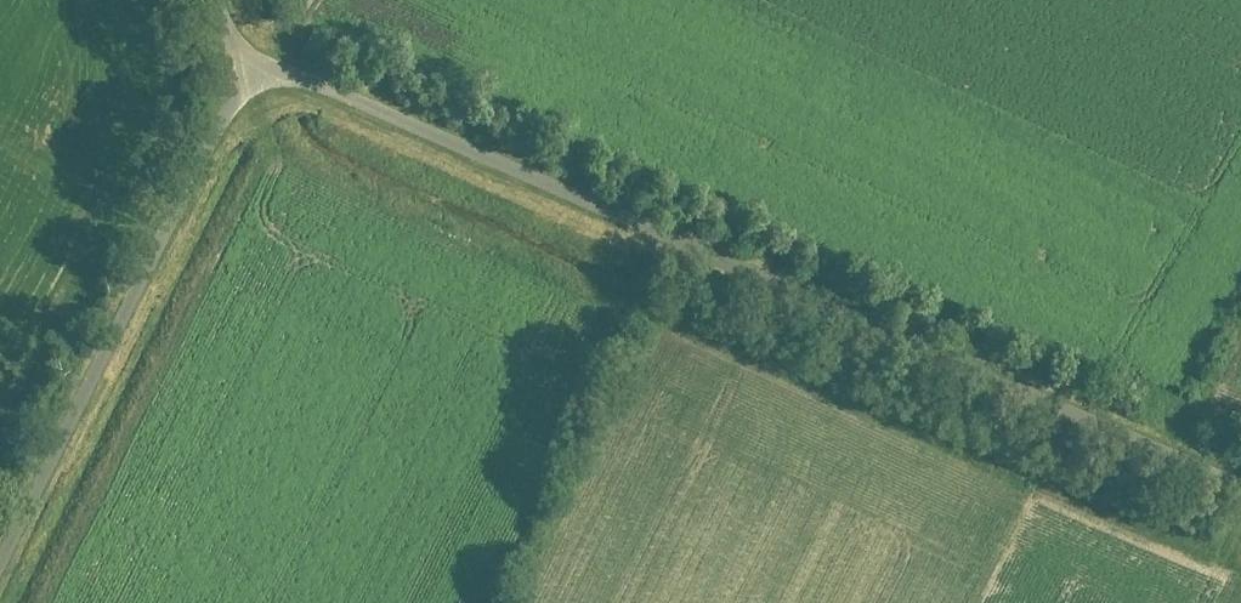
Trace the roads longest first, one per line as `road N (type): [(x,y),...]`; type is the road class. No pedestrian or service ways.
road 1 (unclassified): [(259,53),(1240,495)]
road 2 (unclassified): [(259,53),(0,581)]

